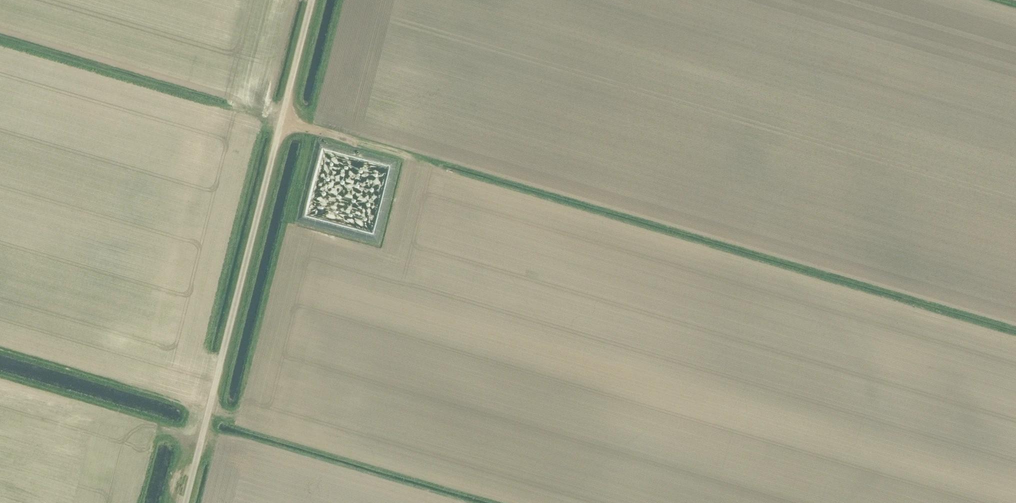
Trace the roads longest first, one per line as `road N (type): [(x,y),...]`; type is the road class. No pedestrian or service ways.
road 1 (unclassified): [(185,502),(312,0)]

